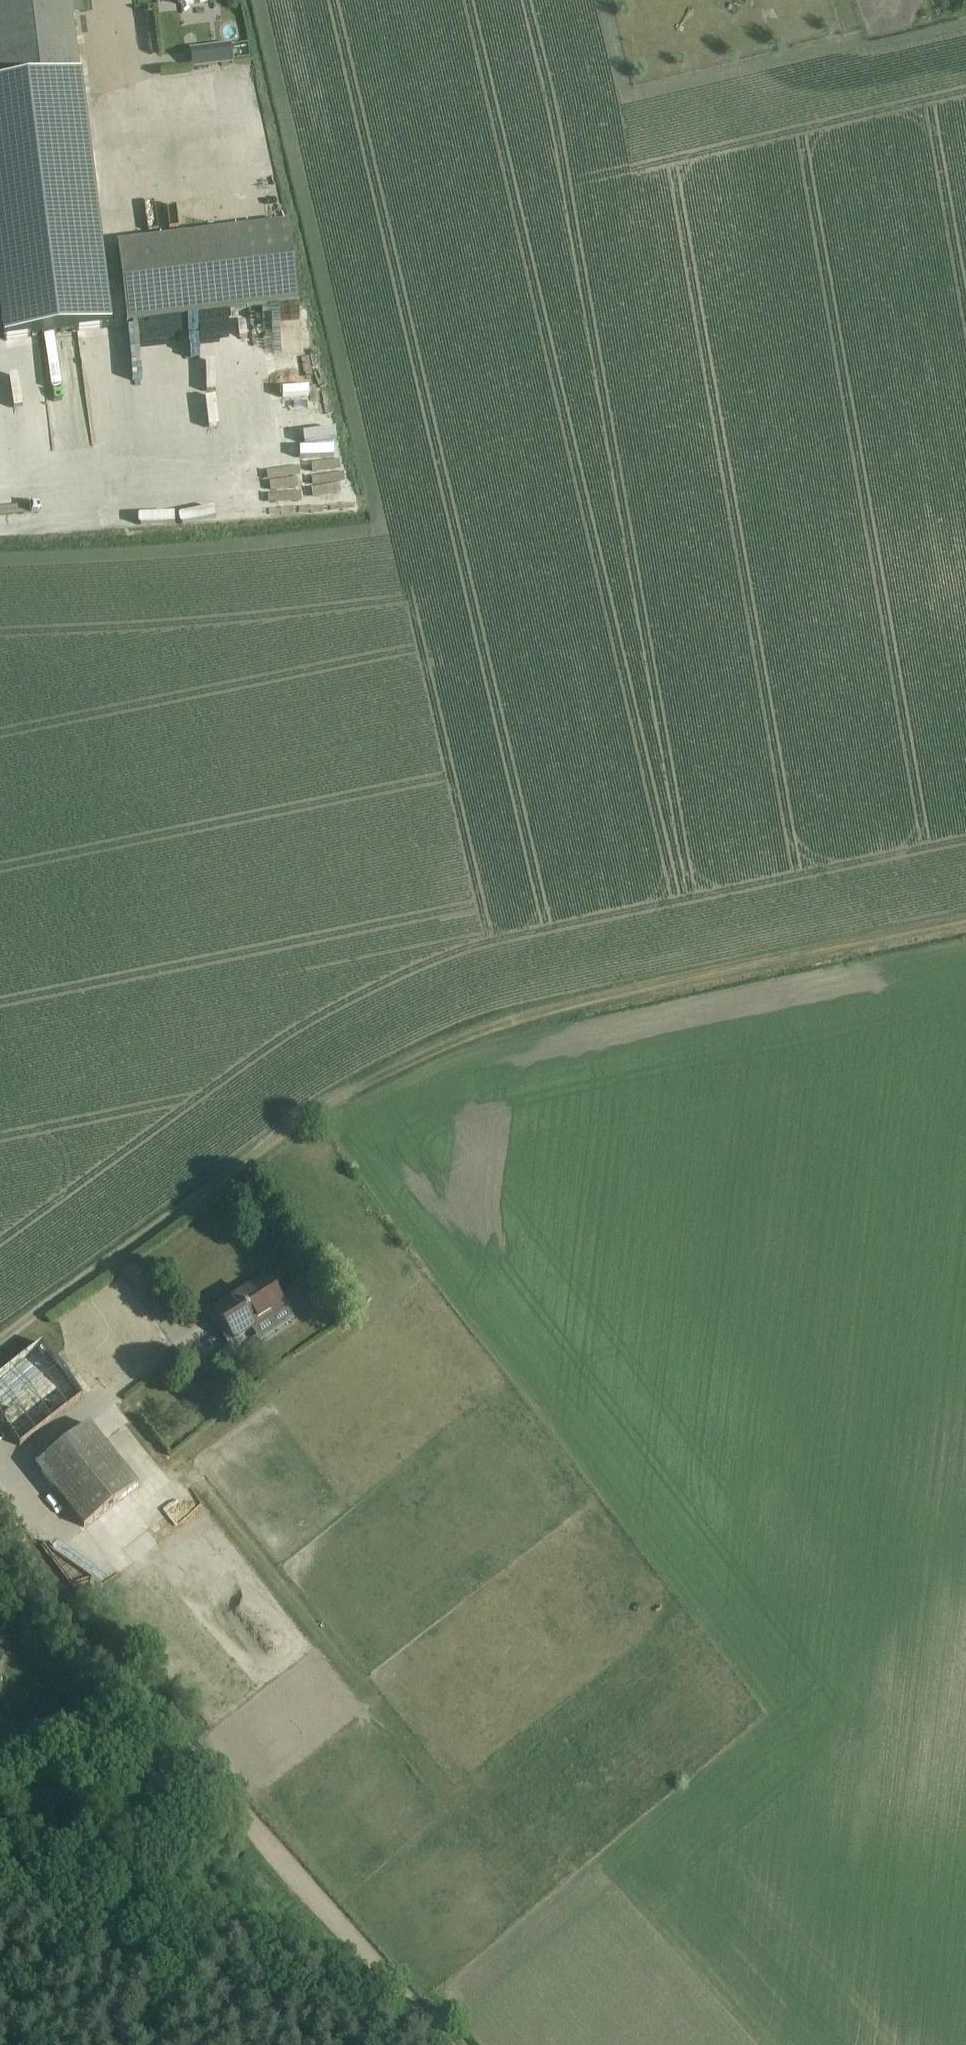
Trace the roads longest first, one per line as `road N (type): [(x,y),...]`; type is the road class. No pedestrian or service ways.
road 1 (track): [(965,920),(458,1034),(355,1092),(0,1338)]
road 2 (track): [(446,2044),(279,1857),(0,1505)]

